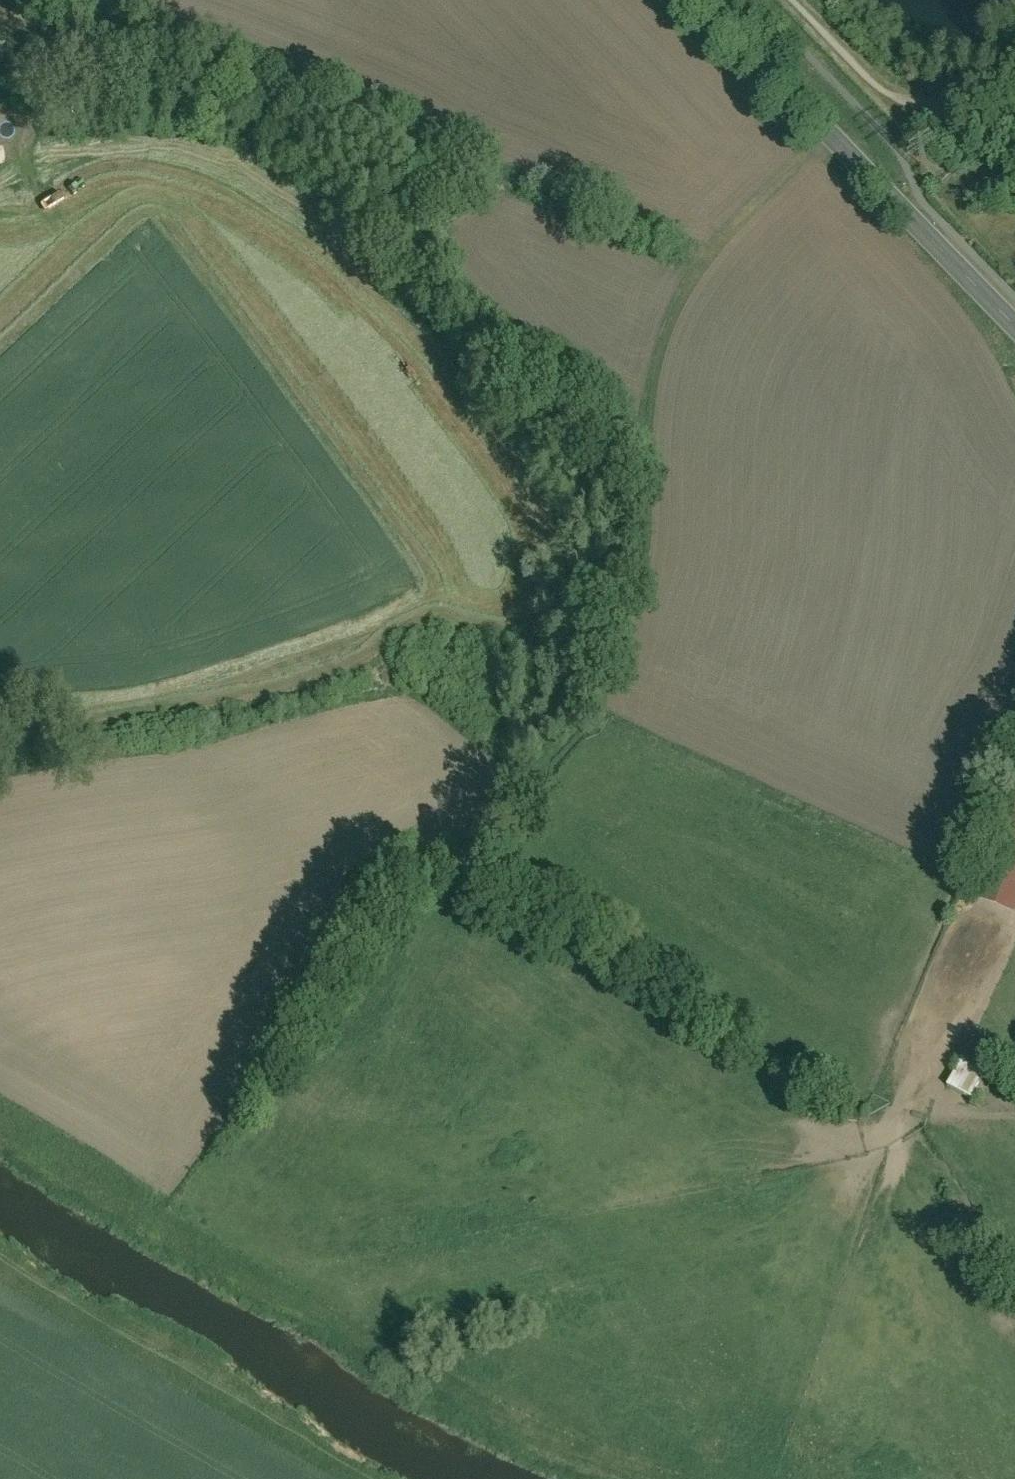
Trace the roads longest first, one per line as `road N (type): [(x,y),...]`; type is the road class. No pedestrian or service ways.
road 1 (tertiary): [(709,0),(852,141),(1014,322)]

